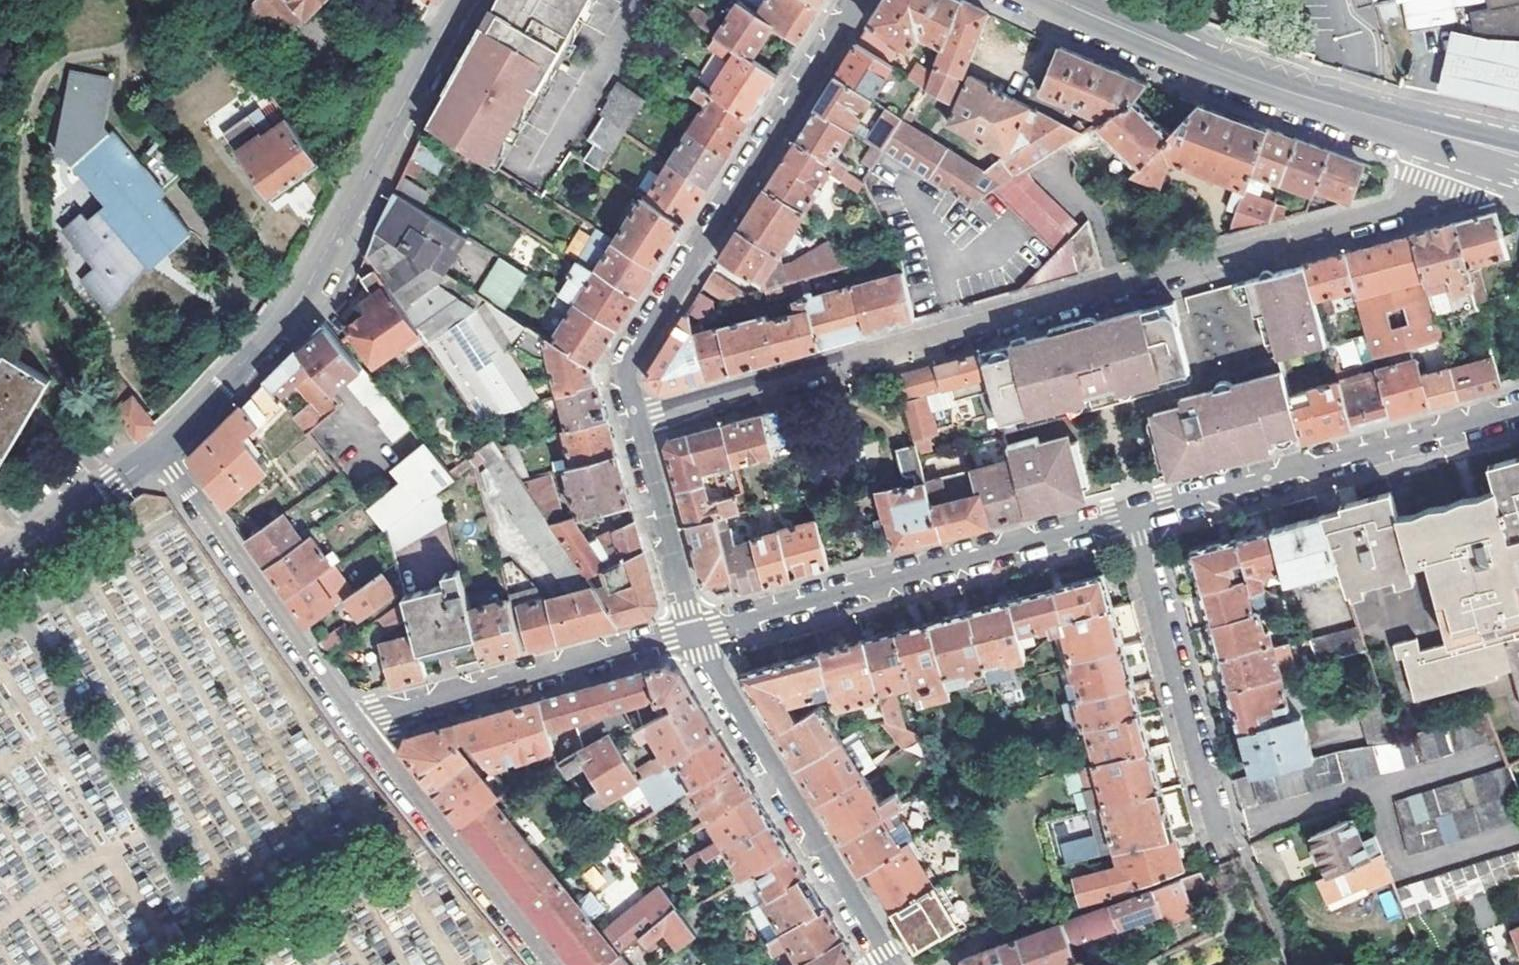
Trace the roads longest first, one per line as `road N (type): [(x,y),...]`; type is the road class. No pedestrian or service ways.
road 1 (residential): [(634,422),(1416,202),(1433,189),(1441,161),(1459,150)]
road 2 (tertiary): [(159,450),(302,296),(461,0)]
road 3 (residential): [(857,0),(631,361),(625,386),(634,422)]
road 4 (residential): [(1134,517),(693,631)]
road 5 (secondary): [(1459,150),(1057,0)]
road 6 (residential): [(1518,410),(1134,517)]
road 7 (residential): [(693,631),(888,964)]
road 8 (residential): [(1134,517),(1226,858)]
road 9 (residential): [(693,631),(358,723)]
road 10 (residential): [(358,723),(159,450)]
road 11 (residential): [(553,964),(358,723)]
road 12 (residential): [(634,422),(693,631)]
road 13 (tertiary): [(0,563),(159,450)]

